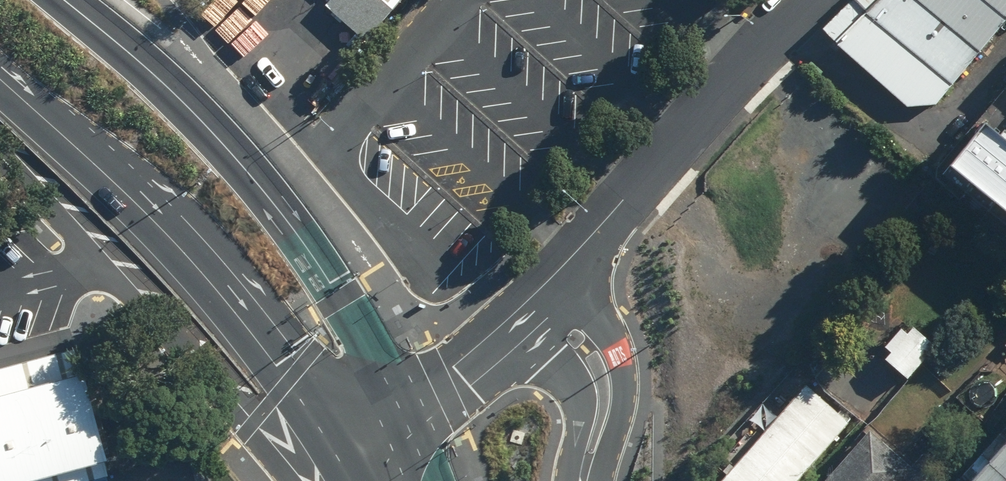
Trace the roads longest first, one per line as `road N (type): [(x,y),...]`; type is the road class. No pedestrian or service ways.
road 1 (primary): [(0,71),(176,226),(244,301),(296,368),(361,480)]
road 2 (residential): [(566,279),(813,0)]
road 3 (residential): [(566,279),(616,349),(619,416),(597,480)]
road 4 (residential): [(371,480),(520,325)]
road 5 (residential): [(566,480),(579,394),(571,374),(520,325)]

